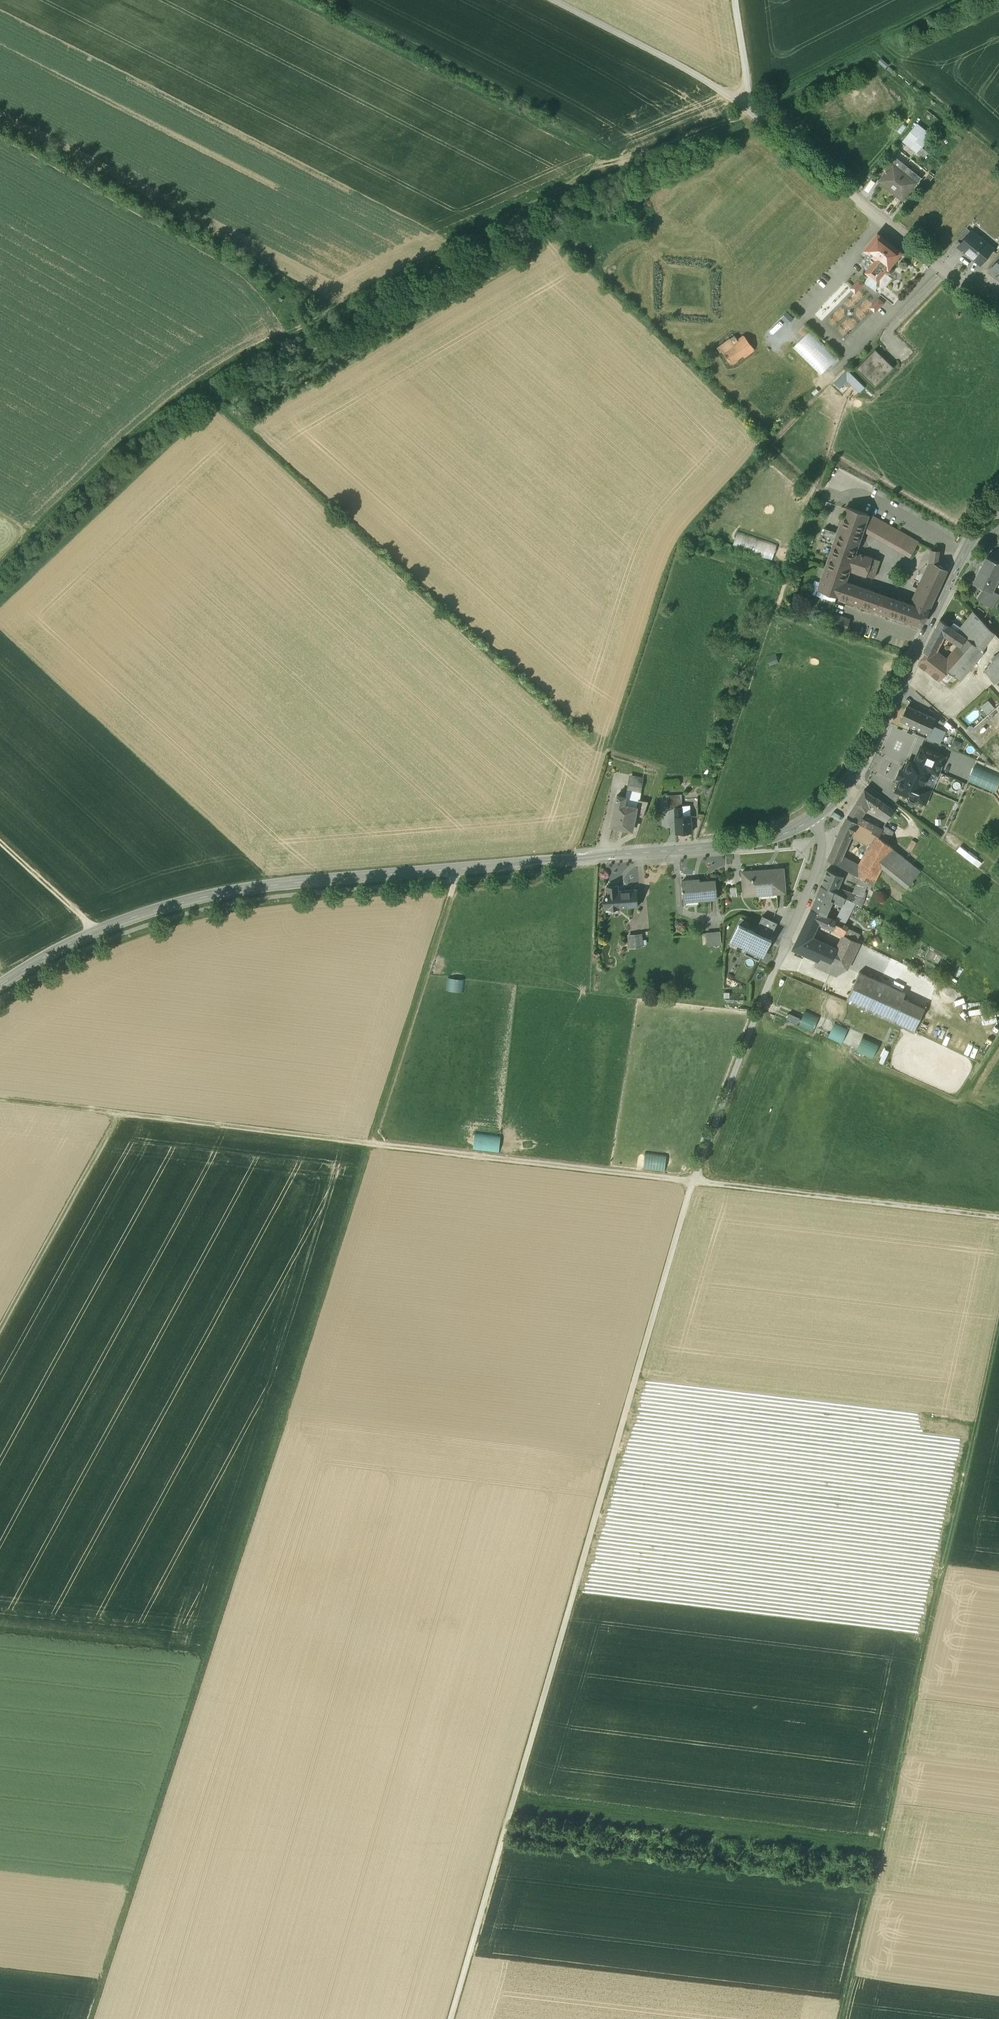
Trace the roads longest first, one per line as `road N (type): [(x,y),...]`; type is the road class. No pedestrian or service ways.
road 1 (track): [(0,615),(219,406),(203,384),(597,177),(968,0)]
road 2 (track): [(372,1143),(317,1342),(95,2018)]
road 3 (tertiary): [(812,819),(749,843),(212,898),(94,932),(0,986)]
road 4 (track): [(842,2018),(998,1318)]
road 5 (track): [(694,1182),(0,1100)]
road 6 (track): [(456,2018),(634,1391)]
road 7 (tertiary): [(994,509),(965,552),(857,774),(812,819)]
road 8 (track): [(694,1182),(998,1217)]
road 9 (track): [(372,1143),(454,869)]
road 10 (track): [(203,384),(0,573)]
road 11 (track): [(0,1347),(123,1114)]
road 12 (track): [(745,103),(553,0)]
road 13 (residential): [(757,1009),(821,859),(823,838),(812,819)]
road 14 (residential): [(998,315),(839,185)]
road 15 (track): [(101,943),(0,843)]
road 16 (track): [(839,185),(745,103)]

